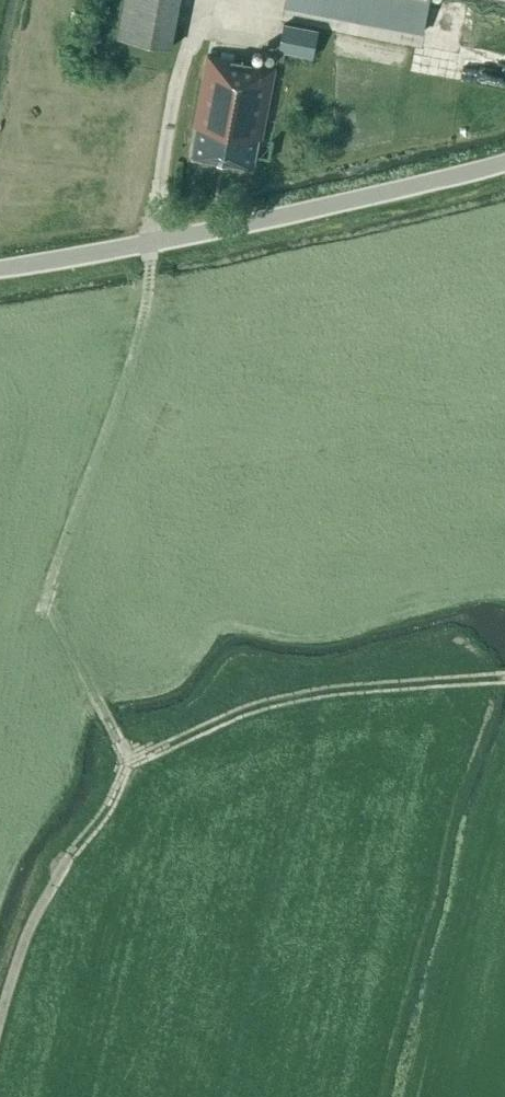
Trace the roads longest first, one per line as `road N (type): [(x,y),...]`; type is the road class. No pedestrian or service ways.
road 1 (track): [(0,1006),(52,886),(123,784),(125,745),(48,598),(144,321),(154,241)]
road 2 (tertiary): [(0,268),(504,162)]
road 3 (track): [(124,765),(265,703),(504,680)]

